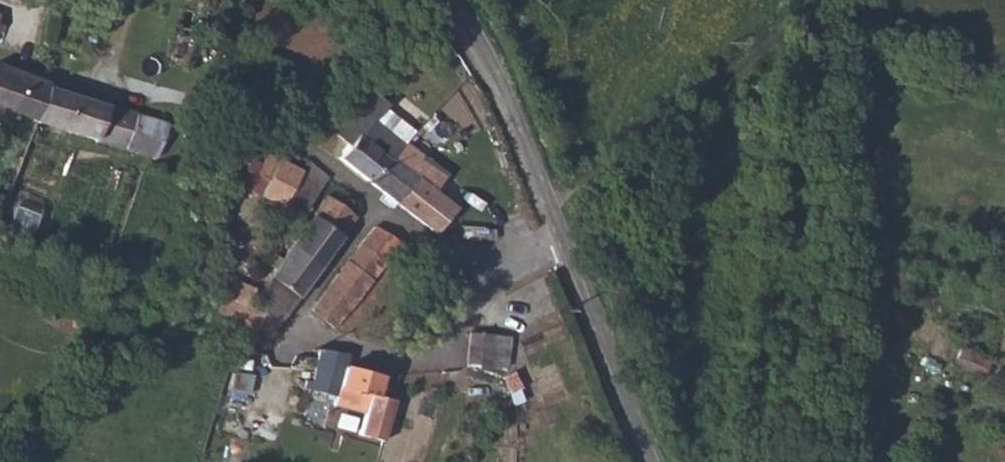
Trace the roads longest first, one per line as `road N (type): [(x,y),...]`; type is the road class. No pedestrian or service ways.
road 1 (unclassified): [(436,0),(470,48),(646,461)]
road 2 (track): [(810,0),(549,227)]
road 3 (track): [(185,350),(112,369),(0,458)]

